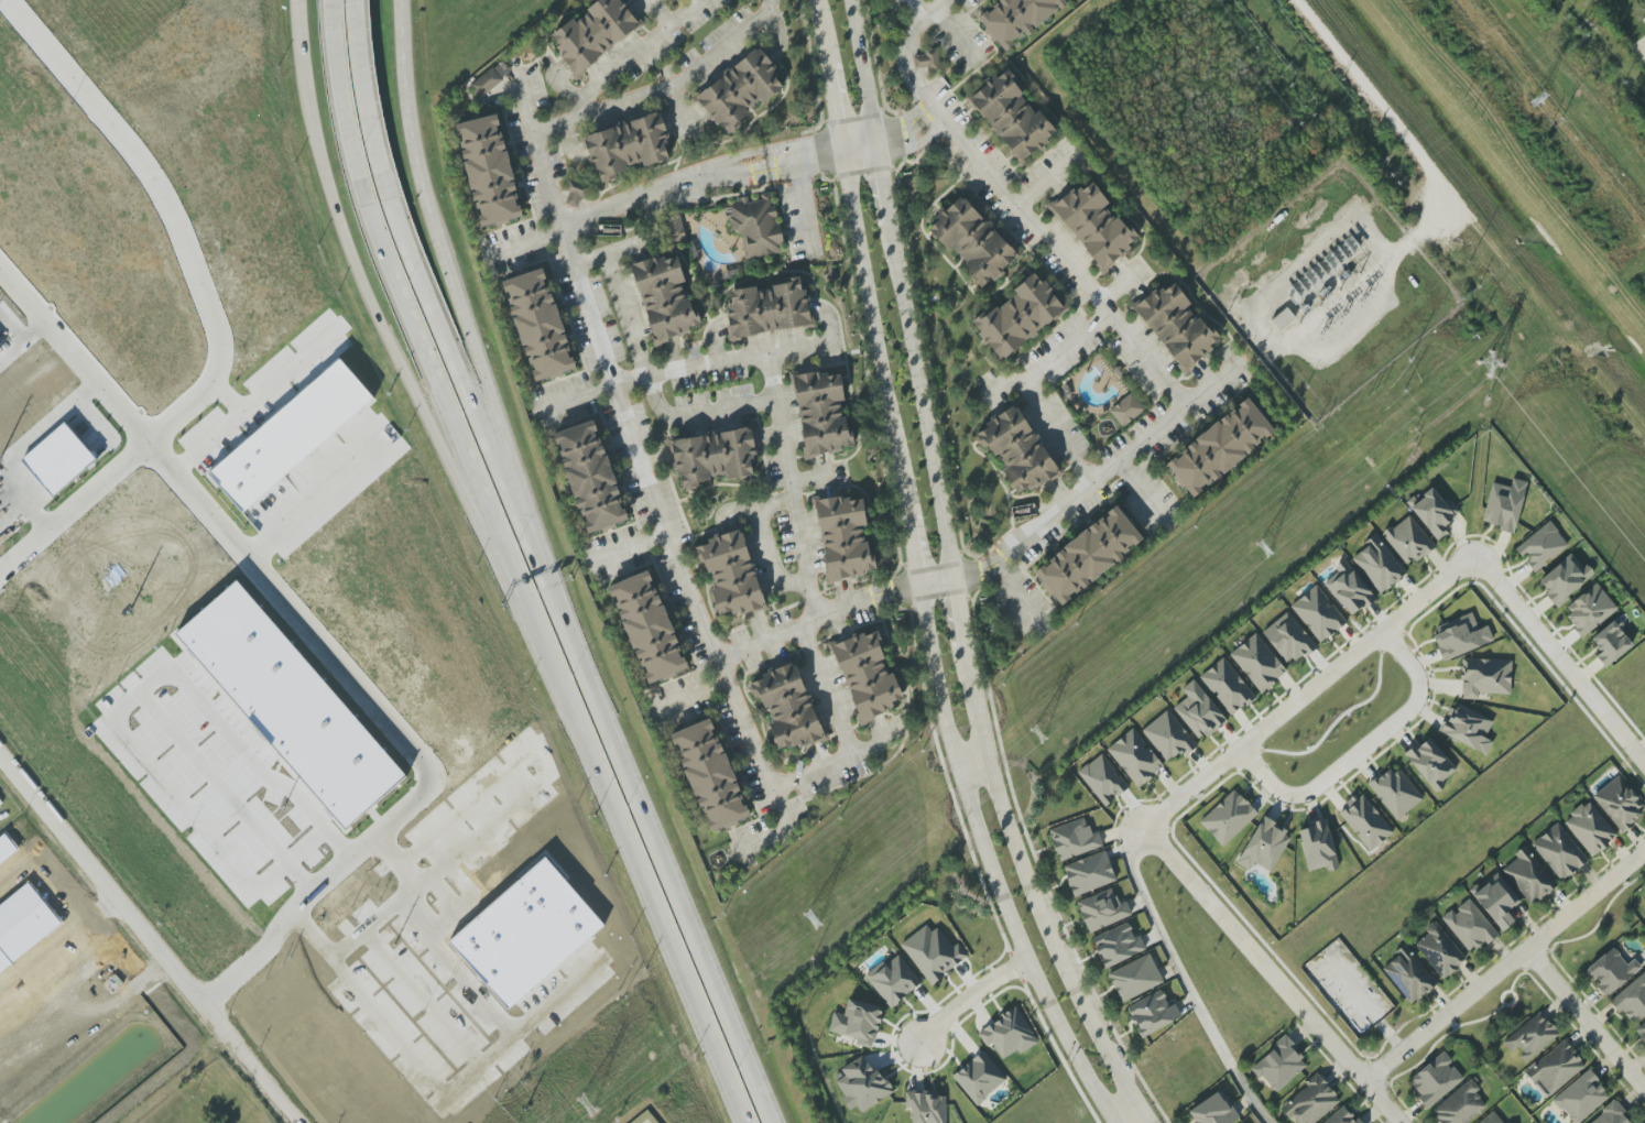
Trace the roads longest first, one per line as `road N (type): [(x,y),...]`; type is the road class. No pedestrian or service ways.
road 1 (motorway): [(368,205),(746,1122)]
road 2 (residential): [(432,777),(0,269)]
road 3 (motorway): [(297,36),(303,90),(353,265),(440,448),(526,597)]
road 4 (residential): [(1147,1122),(1042,920),(1003,822),(951,579)]
road 5 (motorway): [(771,1122),(548,587)]
road 6 (residential): [(916,585),(943,728),(1006,924),(1113,1122)]
road 7 (track): [(1300,0),(1644,423)]
road 8 (residential): [(146,441),(213,385),(221,356),(217,328),(171,209),(140,160),(7,0)]
road 9 (residential): [(297,1122),(0,754)]
road 10 (residential): [(951,579),(875,143)]
road 11 (residential): [(842,149),(916,585)]
road 12 (residential): [(1475,559),(1144,827)]
road 13 (motorway): [(548,587),(389,198)]
road 14 (residential): [(1398,1122),(1144,827)]
road 15 (motorway): [(548,587),(435,229)]
road 16 (residential): [(1363,1082),(1644,850)]
road 17 (residential): [(432,777),(421,796),(192,993)]
road 18 (residential): [(1241,749),(1285,795),(1316,788),(1417,702),(1417,674),(1384,633)]
road 19 (residential): [(1644,763),(1475,559)]
road 20 (motorway): [(435,229),(408,119),(401,0)]
road 21 (motorway): [(332,0),(342,101),(368,205)]
road 22 (motorway): [(389,198),(368,118),(354,0)]
road 23 (residential): [(146,441),(0,569)]
road 24 (residential): [(1526,950),(1644,1092)]
road 25 (residential): [(815,0),(842,149)]
road 26 (residential): [(875,143),(850,0)]
road 27 (residential): [(1023,956),(938,1016),(920,1043)]

